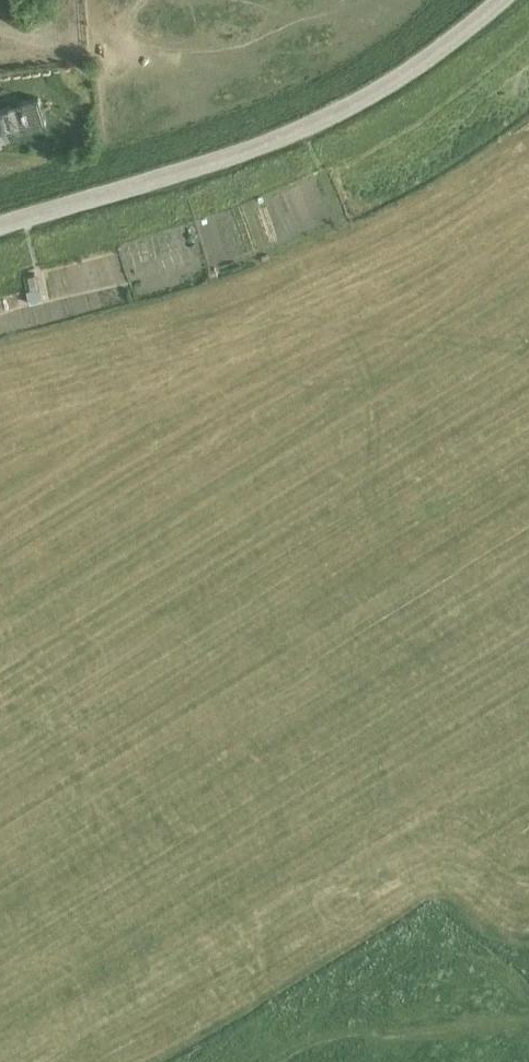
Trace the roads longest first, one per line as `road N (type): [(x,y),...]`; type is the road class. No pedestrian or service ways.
road 1 (unclassified): [(0,227),(304,131),(382,91),(502,0)]

